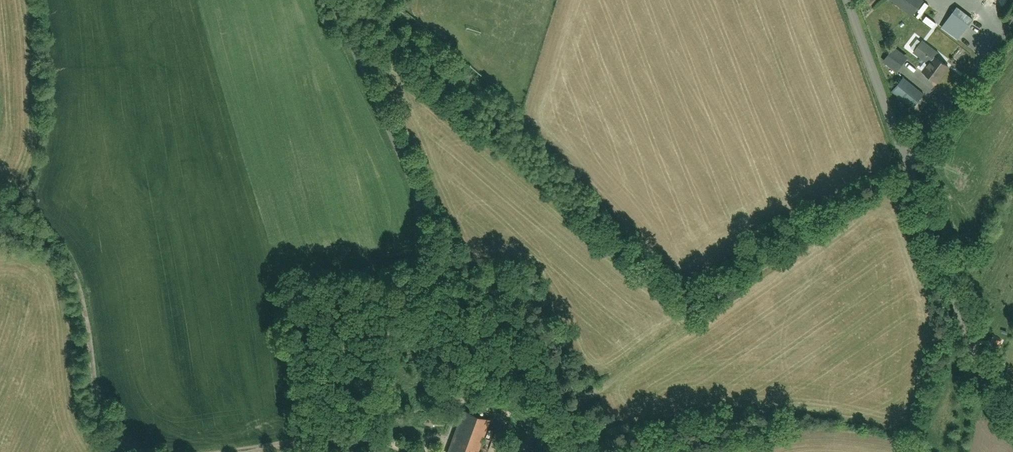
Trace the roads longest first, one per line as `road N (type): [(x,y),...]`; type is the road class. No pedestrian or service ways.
road 1 (unclassified): [(347,451),(415,216),(412,184),(330,0)]
road 2 (residential): [(1012,440),(998,423),(903,167)]
road 3 (residential): [(903,167),(845,0)]
road 4 (residential): [(903,167),(1012,38)]

